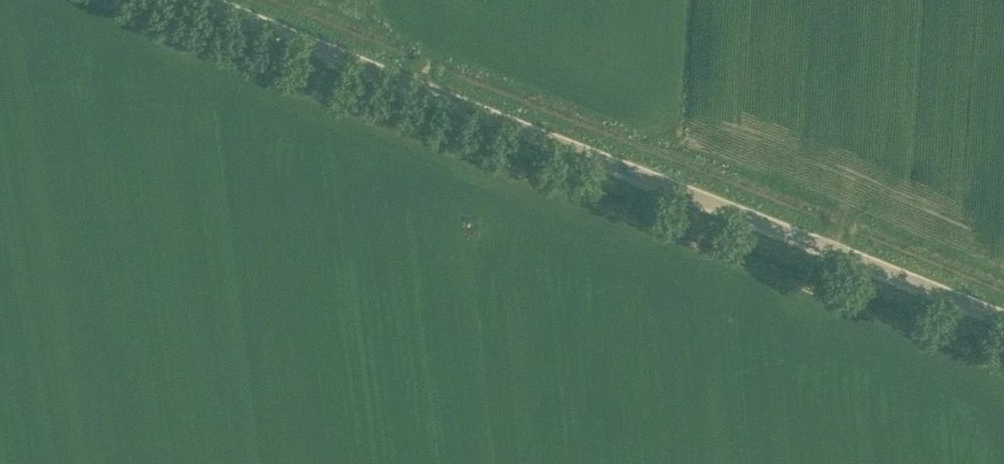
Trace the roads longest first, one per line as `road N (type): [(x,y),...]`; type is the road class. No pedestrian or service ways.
road 1 (unclassified): [(1003,317),(221,0)]

